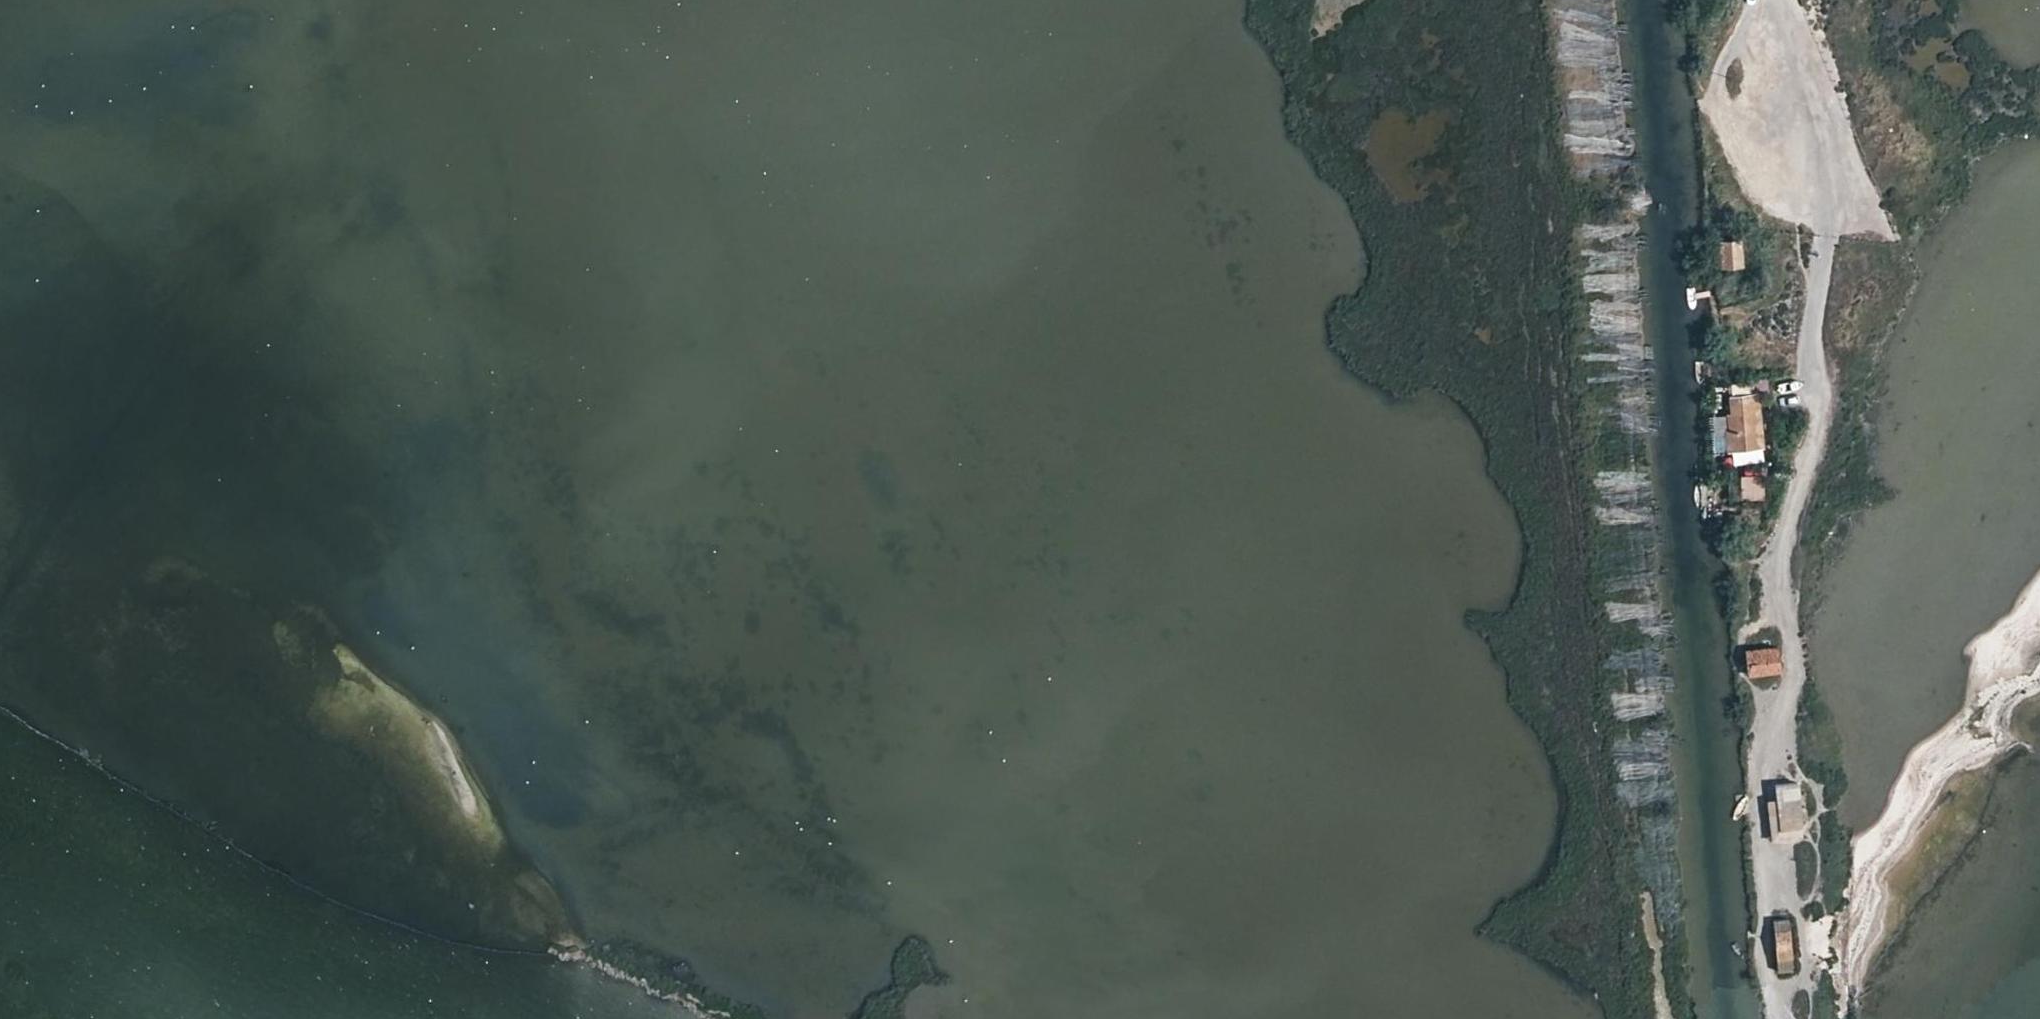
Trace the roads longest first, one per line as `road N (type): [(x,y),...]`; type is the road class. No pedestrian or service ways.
road 1 (unclassified): [(1775,0),(1826,233)]

